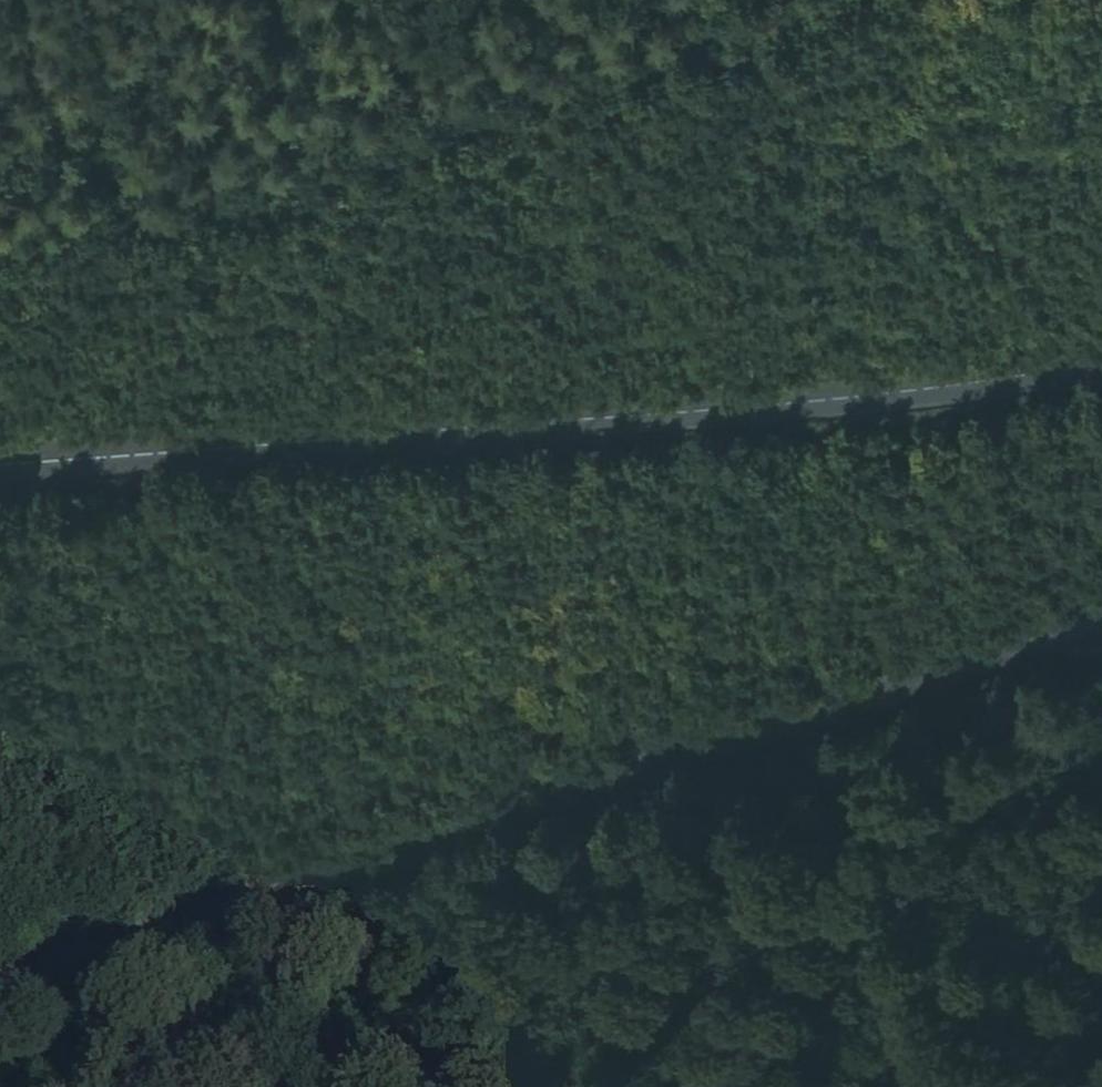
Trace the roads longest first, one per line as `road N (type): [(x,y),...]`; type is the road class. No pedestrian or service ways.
road 1 (tertiary): [(0,995),(731,753),(1101,615)]
road 2 (secondary): [(0,471),(1101,374)]

